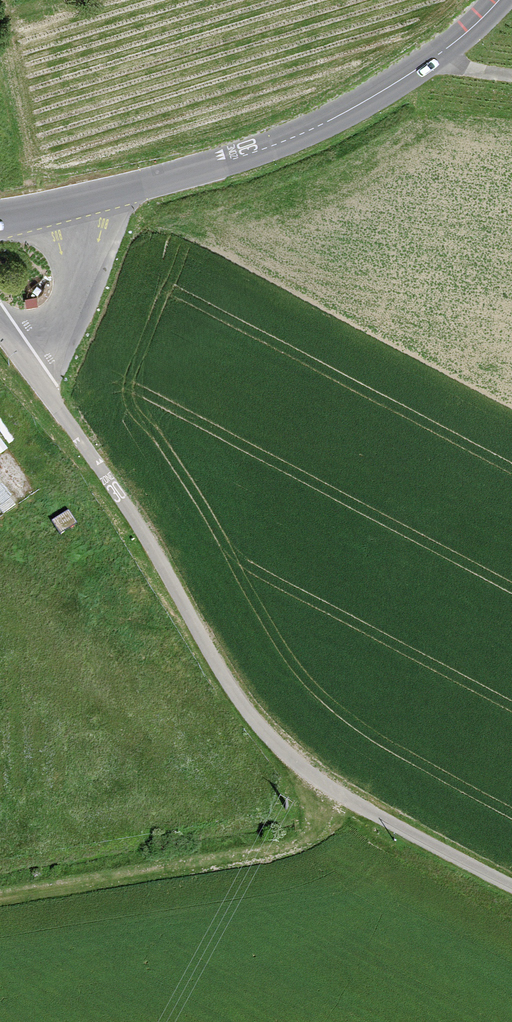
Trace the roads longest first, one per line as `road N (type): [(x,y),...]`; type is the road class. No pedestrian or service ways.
road 1 (unclassified): [(21,354),(255,723),(335,790),(511,886)]
road 2 (tertiary): [(82,200),(243,156),(326,122),(425,64),(499,0)]
road 3 (track): [(0,903),(288,858),(305,847),(335,790)]
road 4 (unclassified): [(82,200),(79,277),(55,322),(21,354)]

